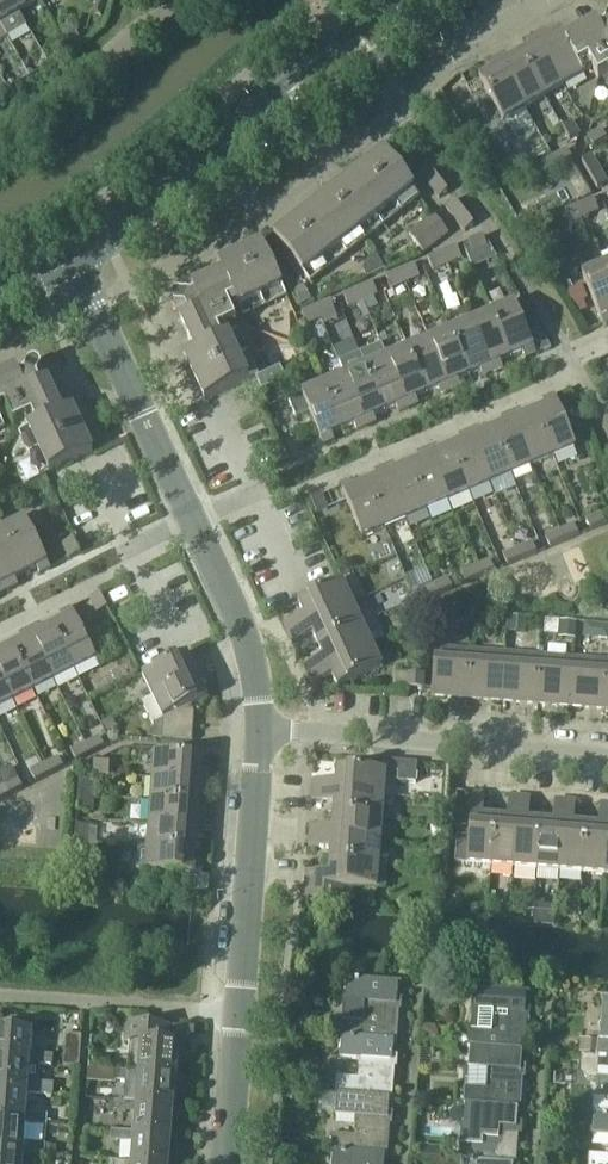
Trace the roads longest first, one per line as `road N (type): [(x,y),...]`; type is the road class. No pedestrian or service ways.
road 1 (unclassified): [(222,1163),(247,731)]
road 2 (residential): [(247,731),(607,764)]
road 3 (unclassified): [(188,536),(69,263)]
road 4 (tertiary): [(220,147),(262,131),(364,65),(432,0)]
road 5 (tertiary): [(395,0),(343,31),(250,110),(220,147)]
road 6 (unclassified): [(247,731),(244,659),(188,536)]
road 7 (tertiary): [(69,263),(220,147)]

